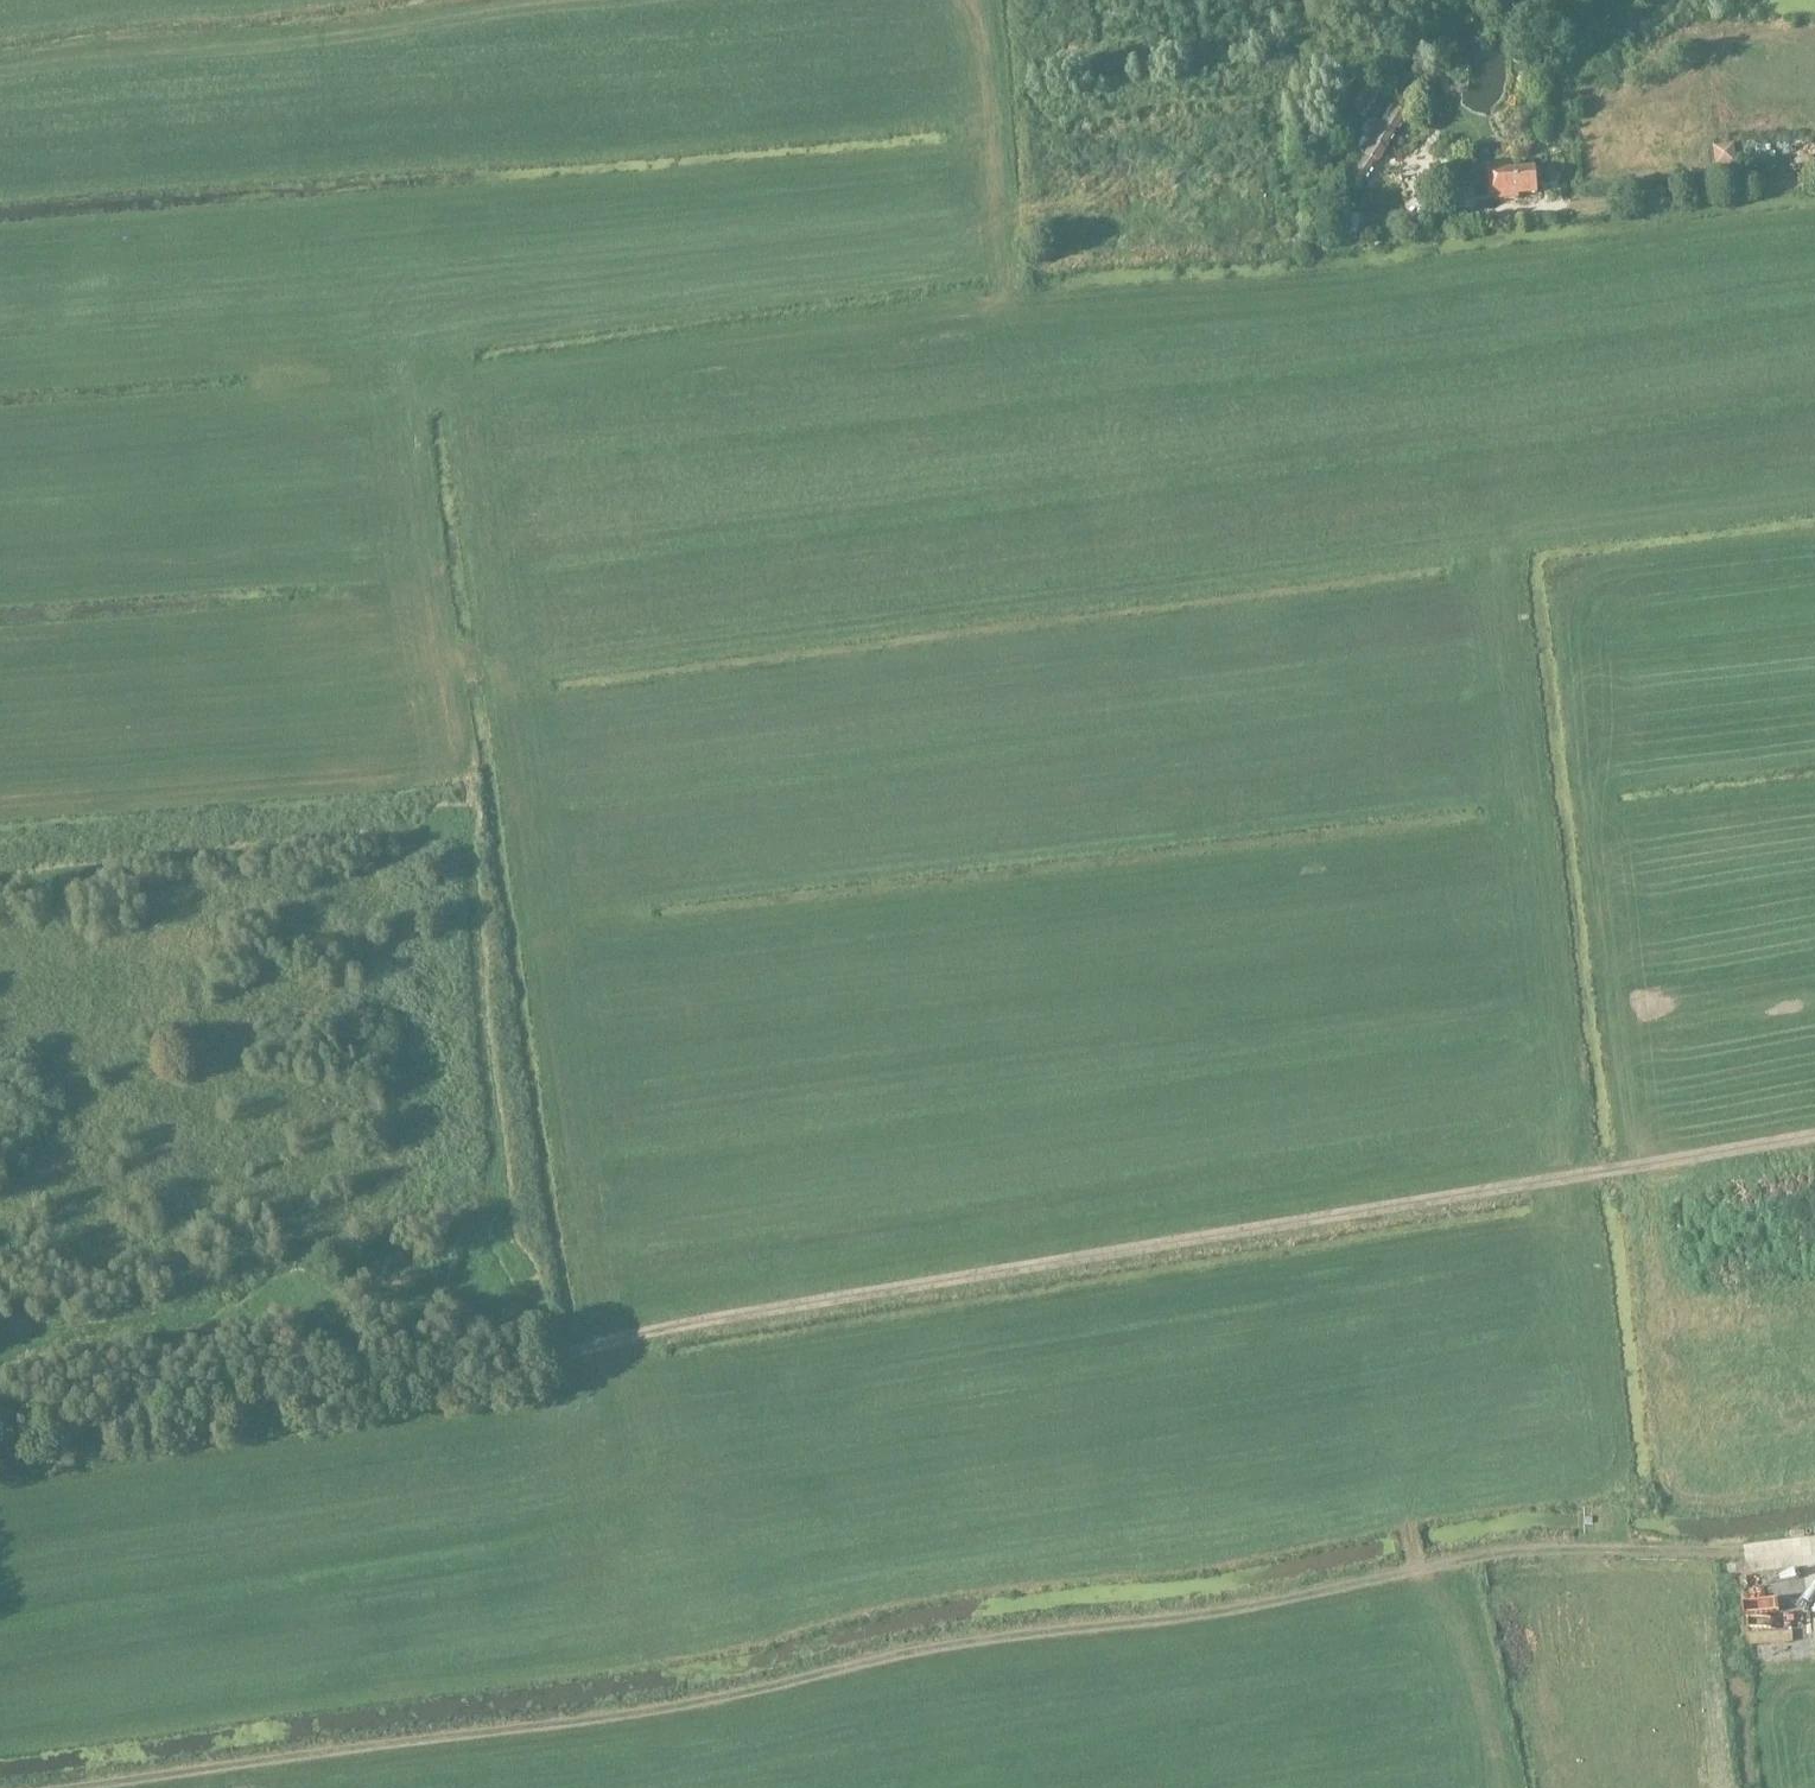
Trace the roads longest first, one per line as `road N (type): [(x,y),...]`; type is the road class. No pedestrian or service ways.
road 1 (track): [(0,1457),(456,1387),(678,1328),(1814,1137)]
road 2 (track): [(31,1787),(598,1717),(906,1650),(1203,1612),(1529,1550),(1729,1552)]
road 3 (track): [(1546,211),(1814,177)]

